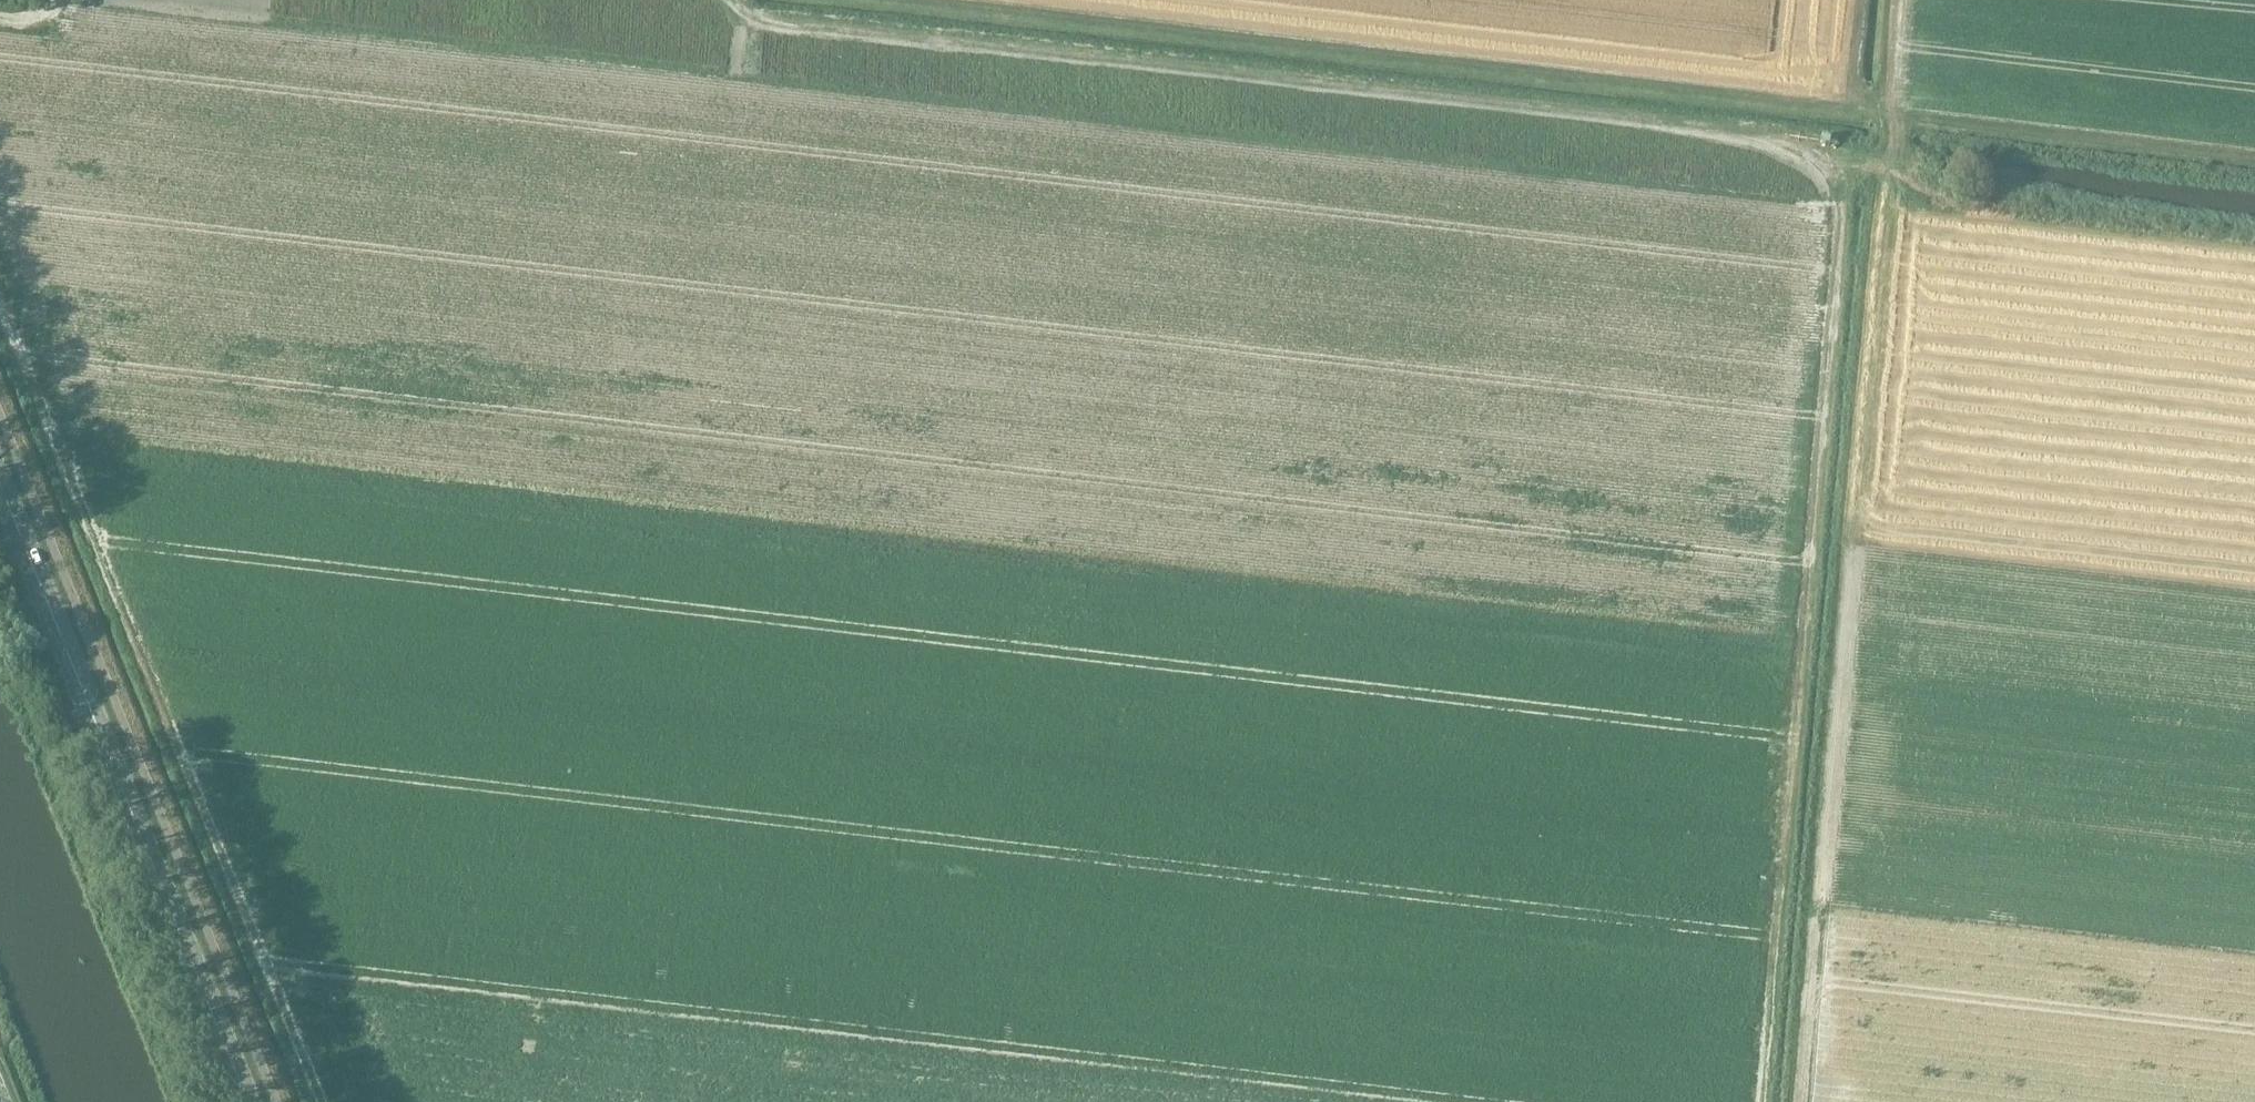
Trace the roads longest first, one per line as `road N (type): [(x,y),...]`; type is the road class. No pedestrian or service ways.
road 1 (tertiary): [(248,1101),(0,485)]

